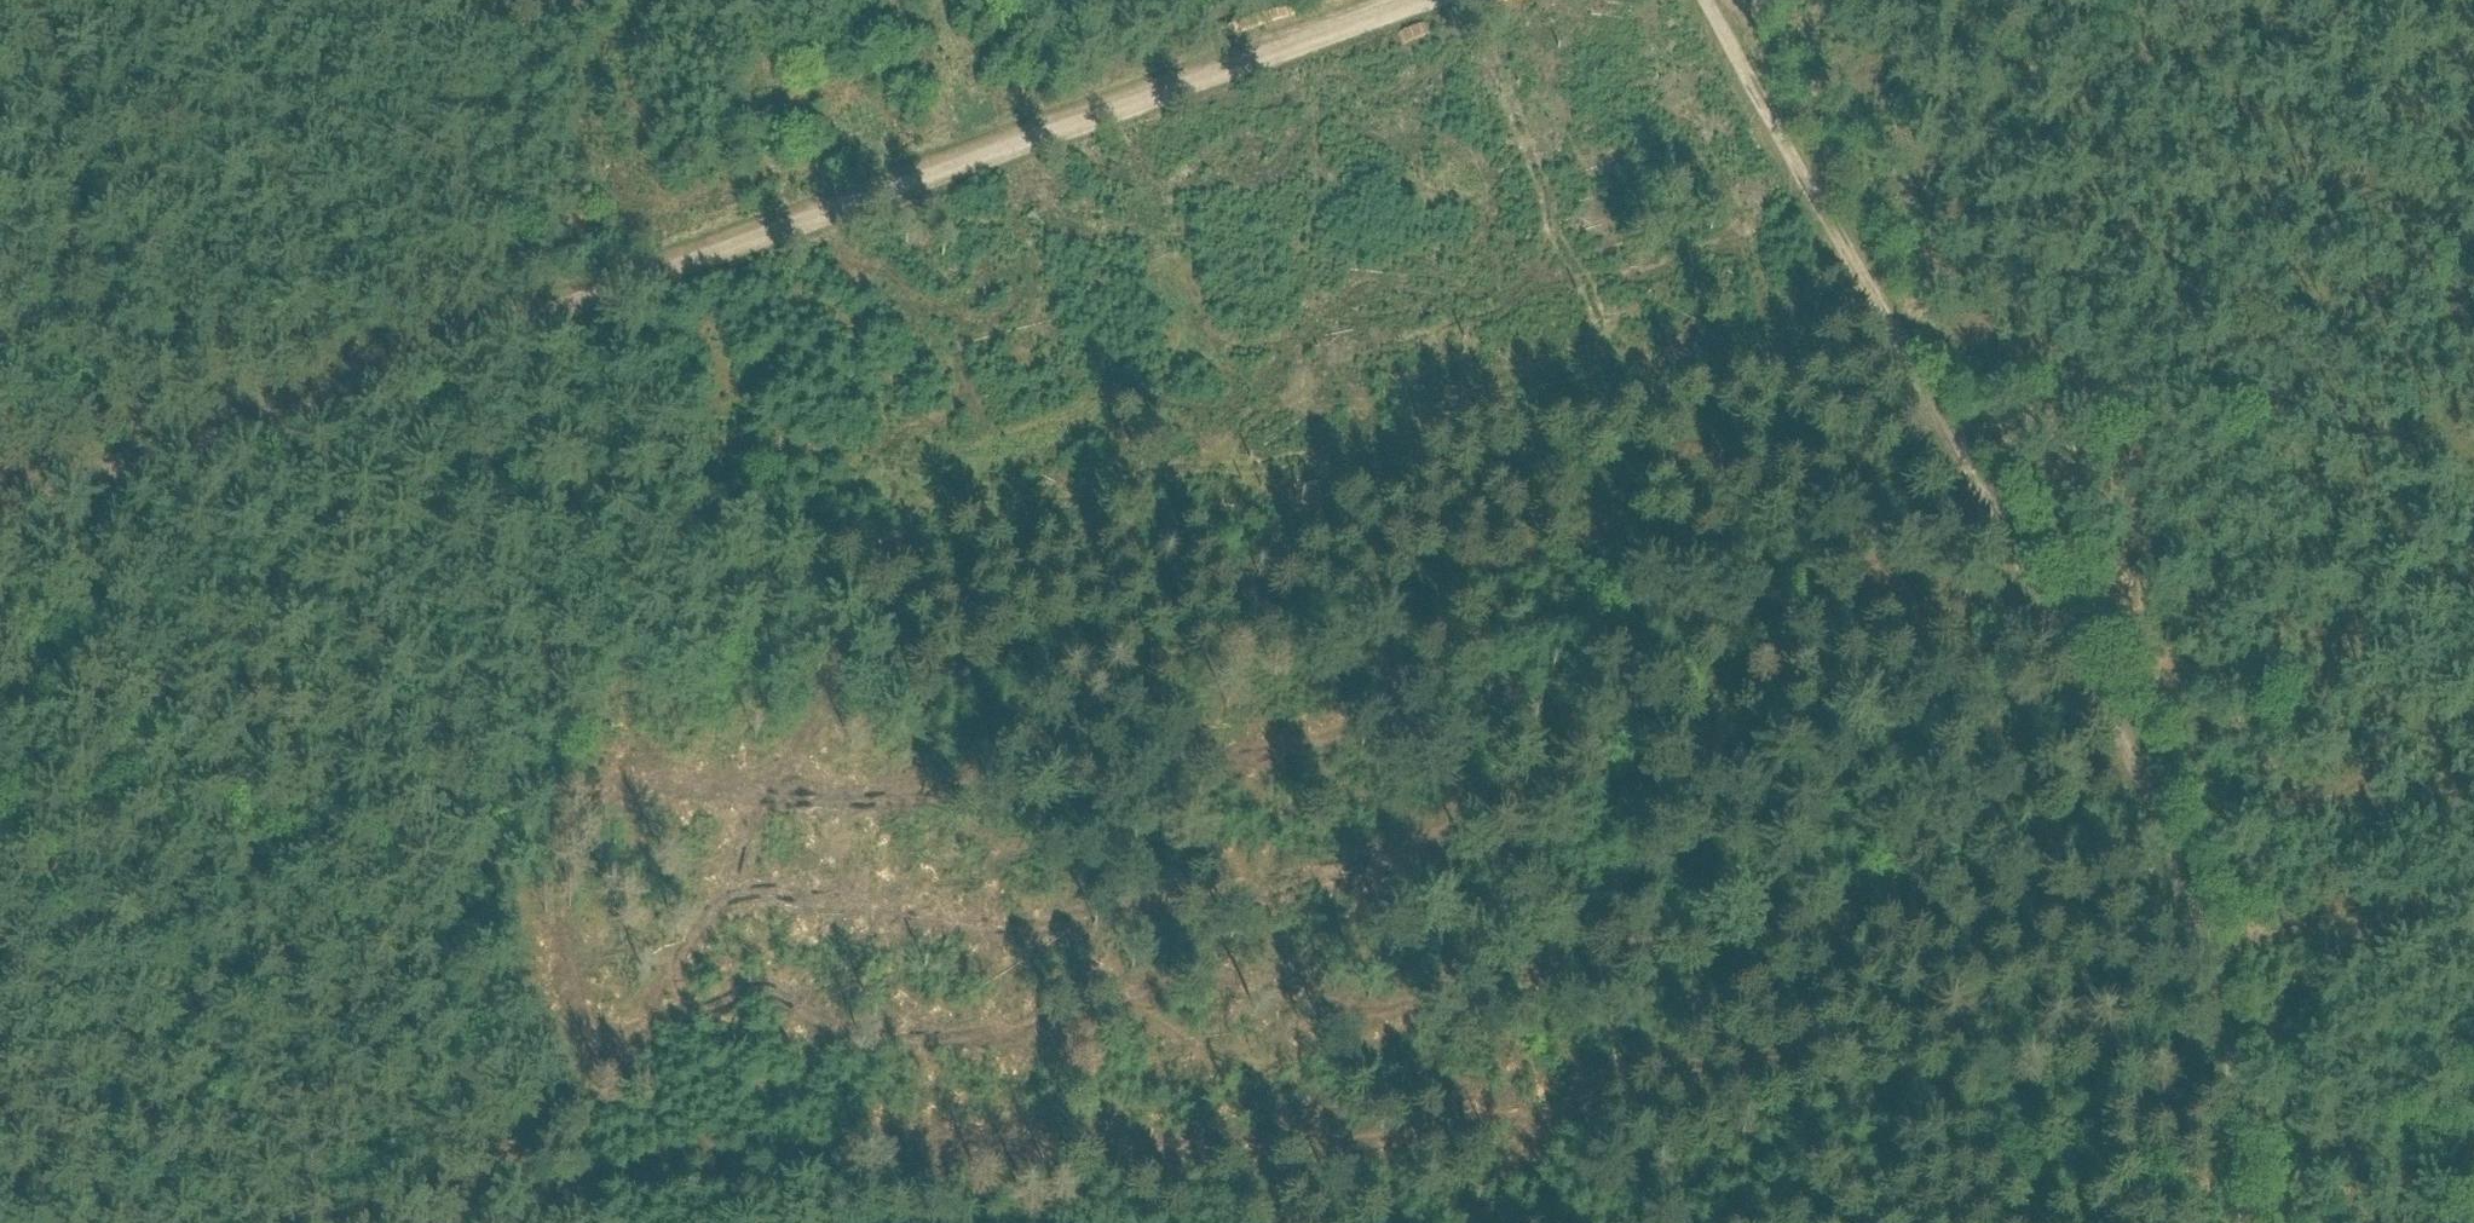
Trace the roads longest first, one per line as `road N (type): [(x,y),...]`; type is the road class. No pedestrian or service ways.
road 1 (track): [(34,493),(1410,0)]
road 2 (track): [(1706,0),(2152,793),(2214,945),(2233,1078)]
road 3 (track): [(2243,1222),(2233,1078)]

